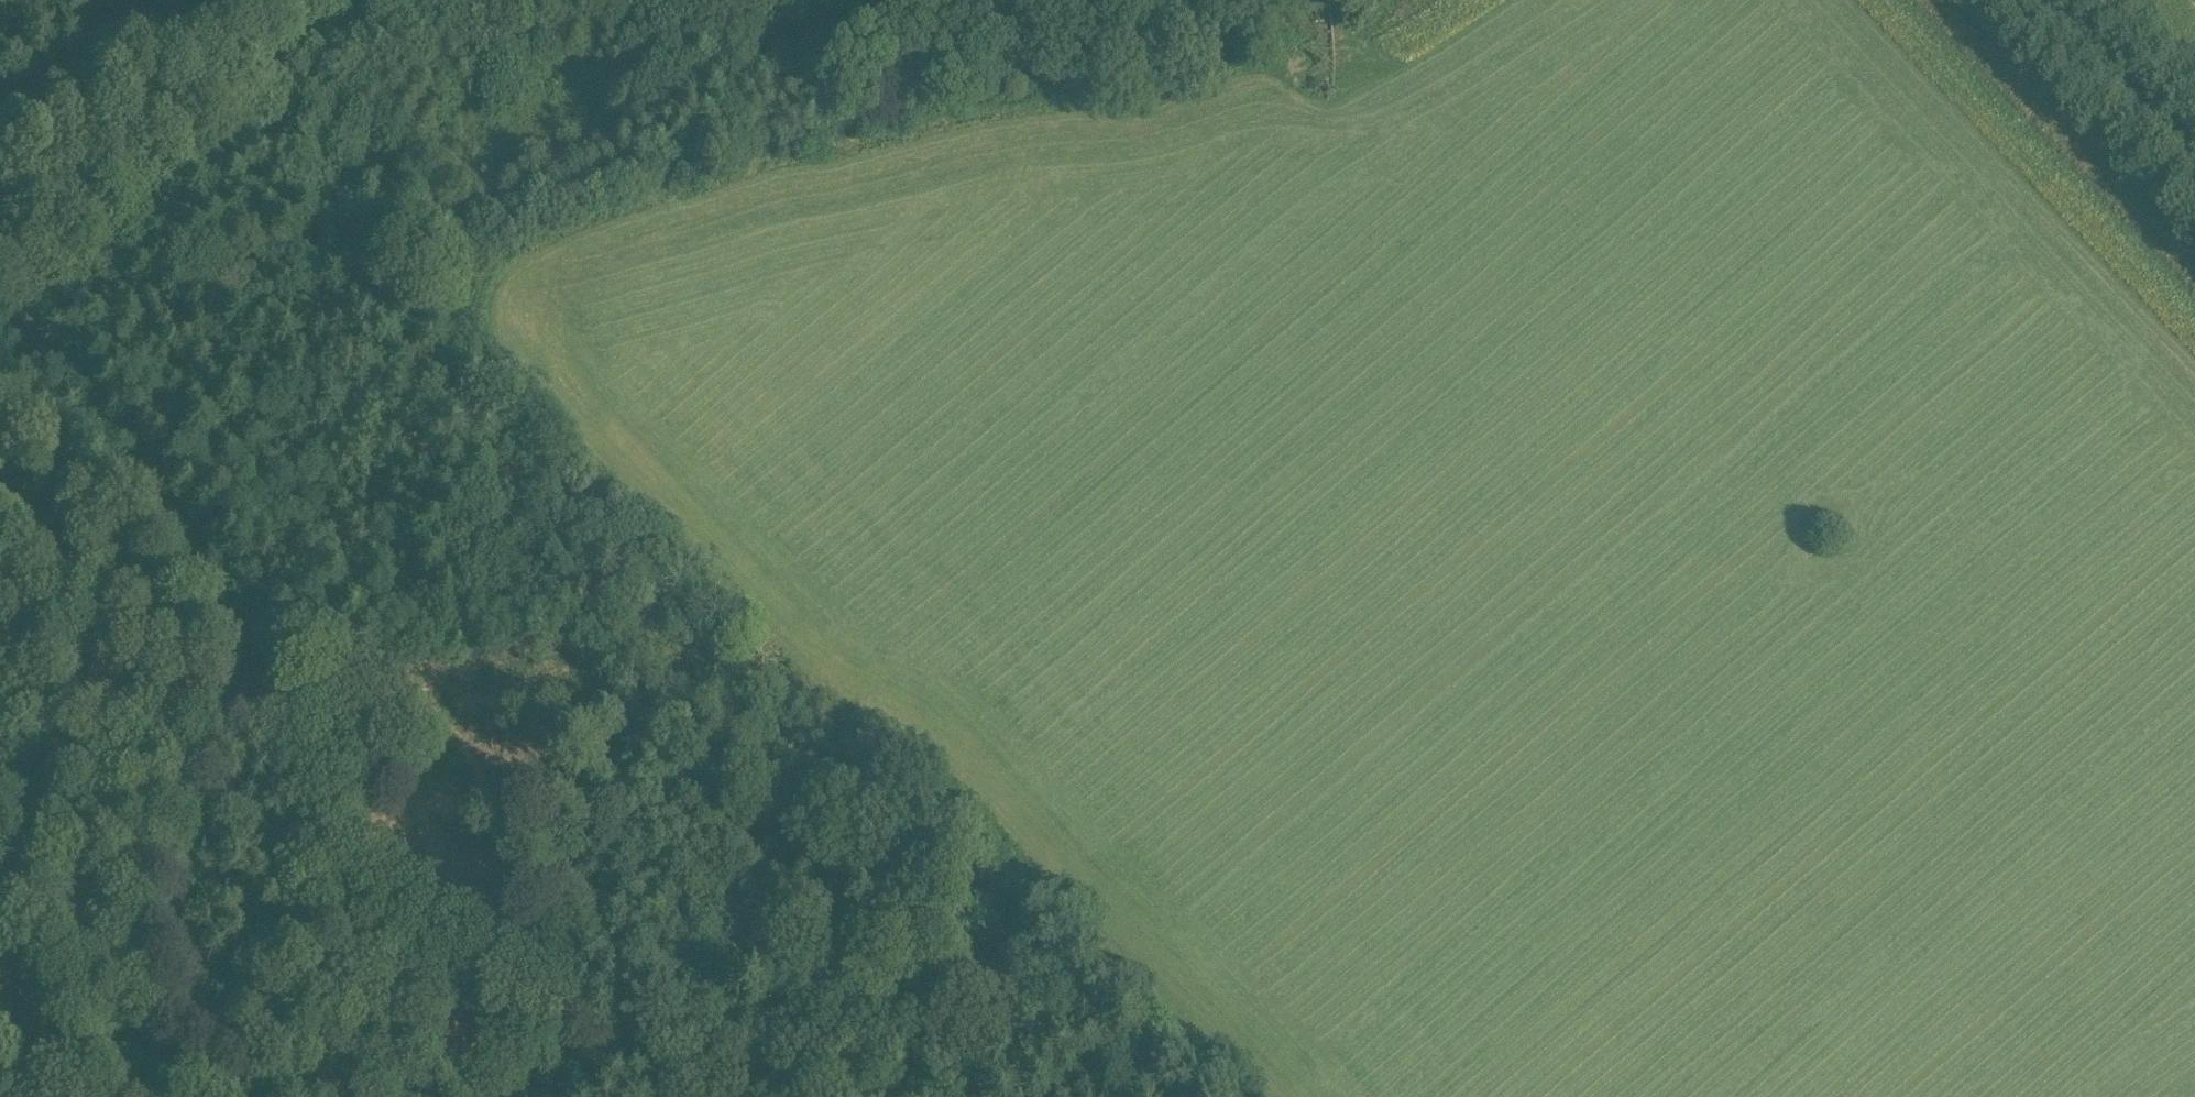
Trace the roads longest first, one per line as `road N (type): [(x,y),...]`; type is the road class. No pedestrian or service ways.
road 1 (track): [(373,0),(0,232)]
road 2 (track): [(0,964),(171,1064),(207,1096)]
road 3 (track): [(2038,0),(2194,163)]

